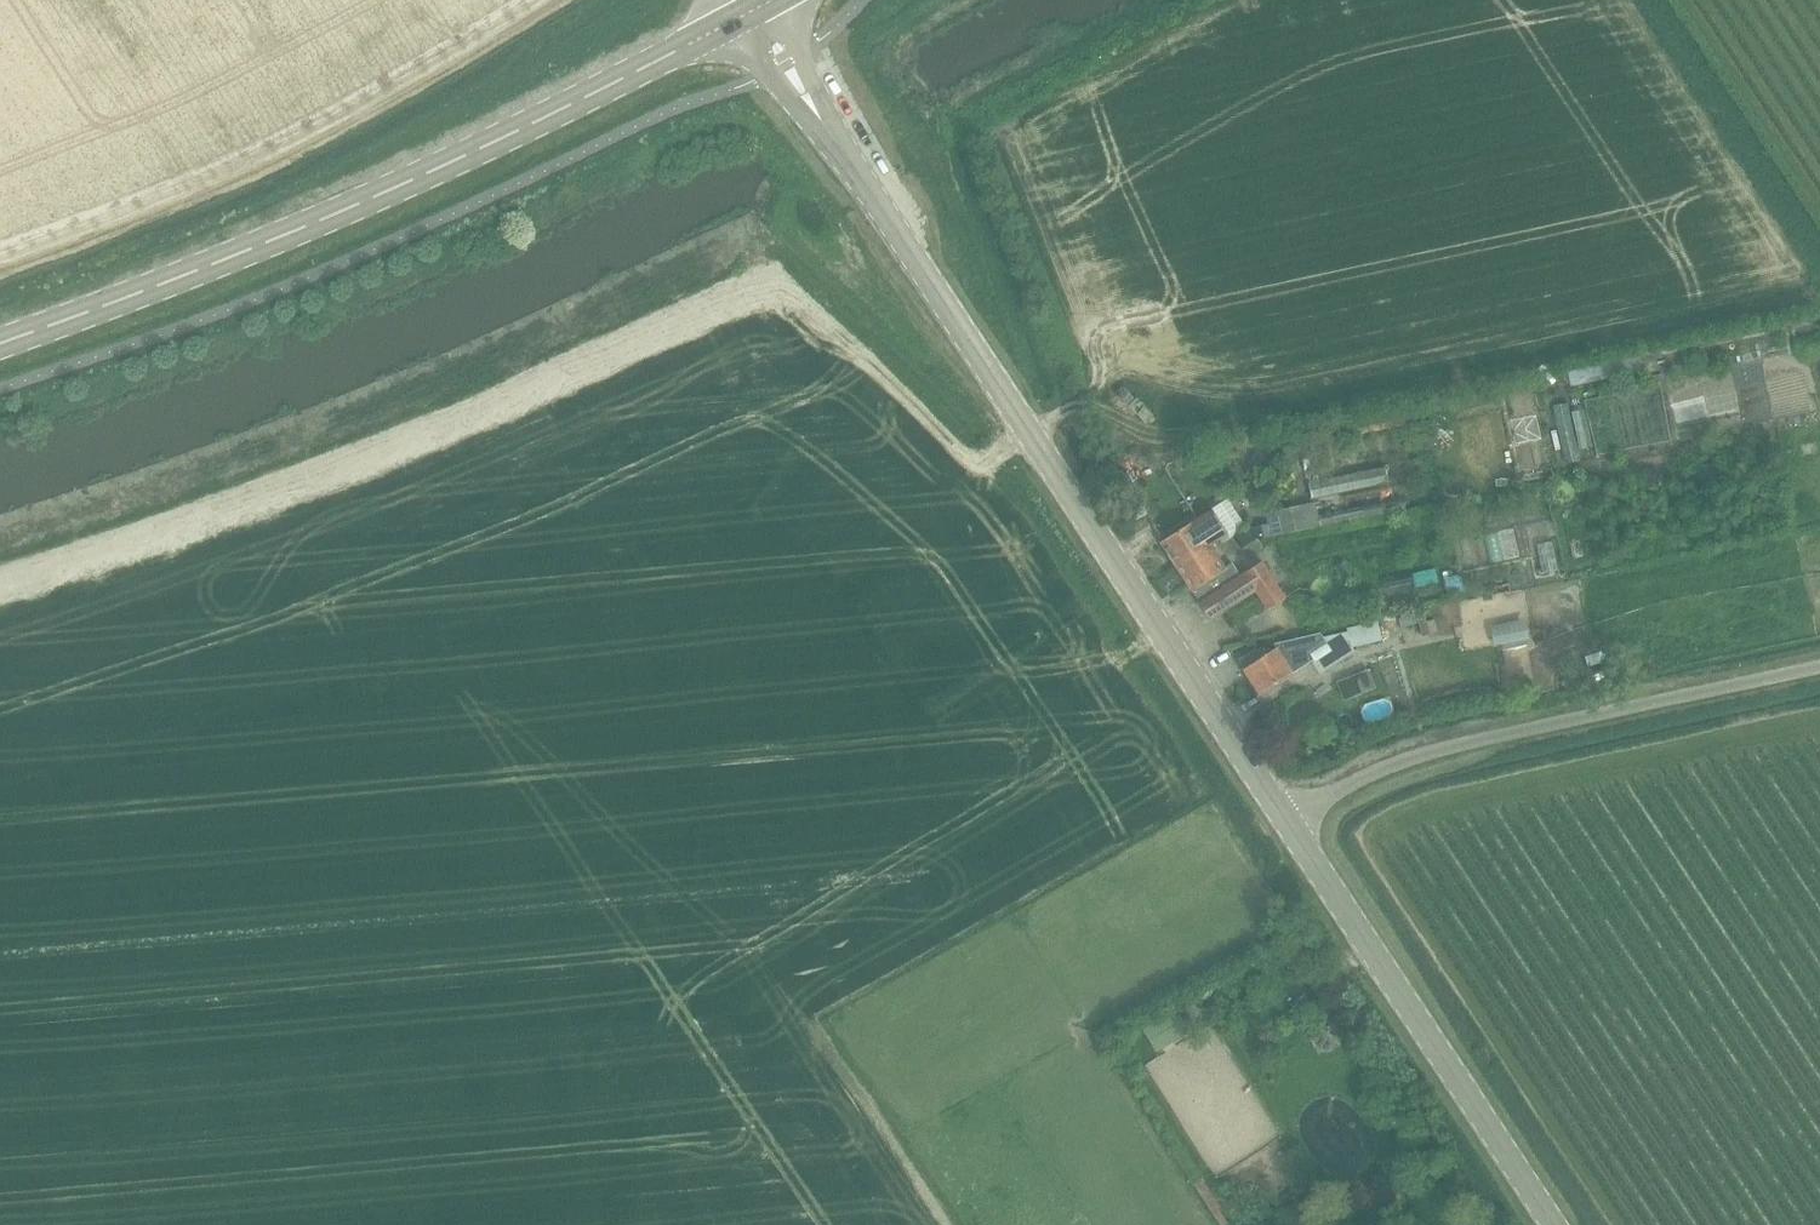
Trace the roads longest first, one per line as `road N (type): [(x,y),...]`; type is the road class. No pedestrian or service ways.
road 1 (tertiary): [(1284,819),(750,12)]
road 2 (secondary): [(0,349),(470,161),(750,12)]
road 3 (unclassified): [(1819,666),(1402,759),(1284,819)]
road 4 (tertiary): [(1547,1224),(1284,819)]

